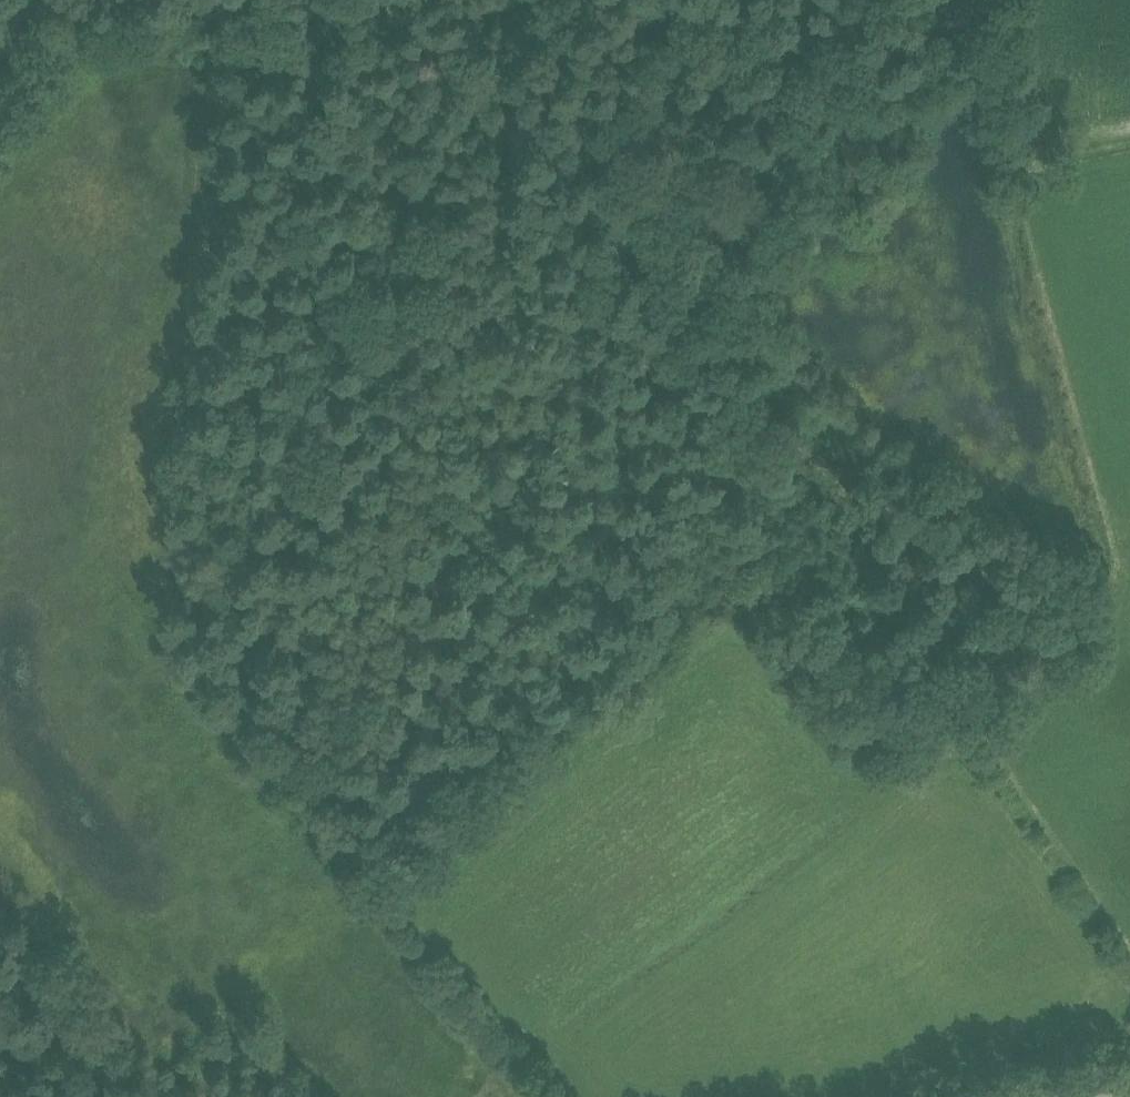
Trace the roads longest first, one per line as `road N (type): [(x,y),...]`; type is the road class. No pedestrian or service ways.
road 1 (track): [(751,540),(574,658),(522,665),(383,635),(327,617),(297,592),(261,536),(251,460),(292,313),(382,198),(472,117)]
road 2 (track): [(393,0),(556,235),(751,540),(791,576)]

